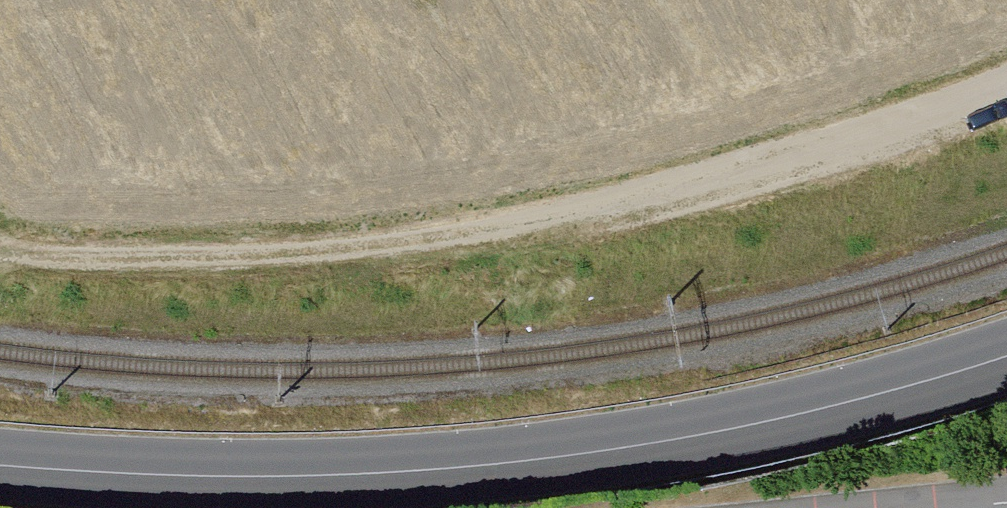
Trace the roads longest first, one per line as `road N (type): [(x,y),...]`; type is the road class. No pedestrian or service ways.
road 1 (track): [(1006,91),(801,172),(537,232),(275,260),(0,258)]
road 2 (secondary): [(1006,361),(728,435),(529,466),(297,480),(0,466)]

